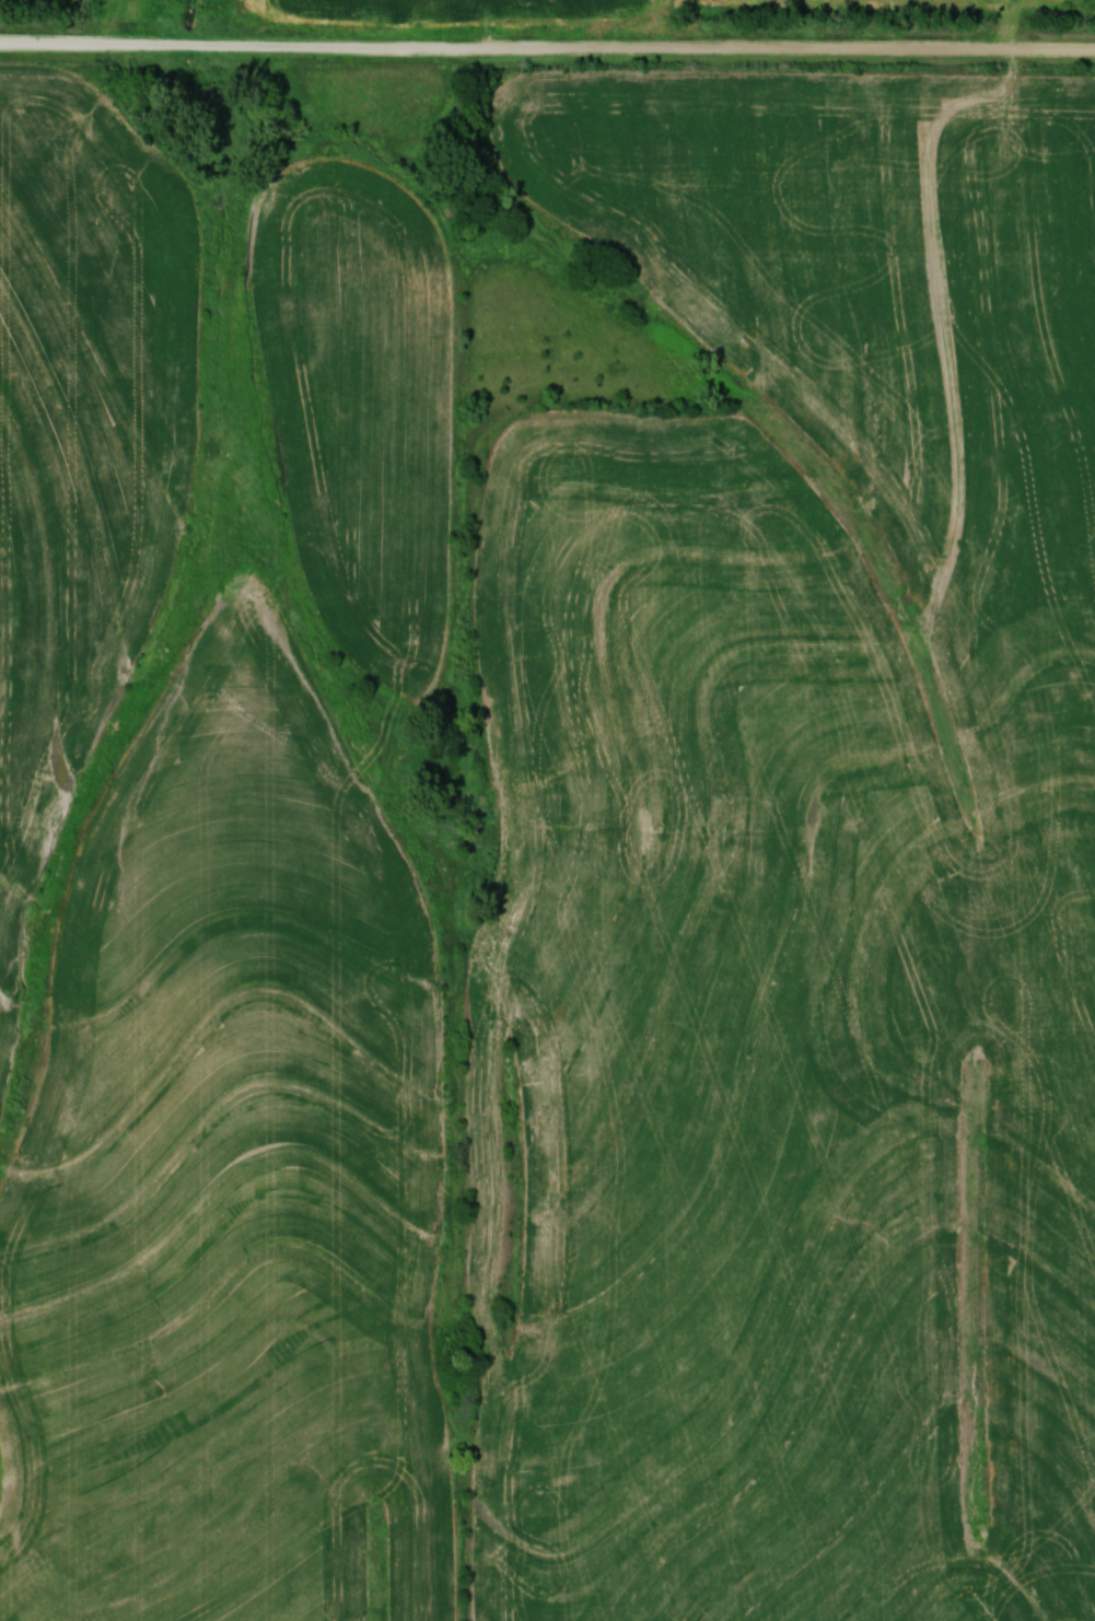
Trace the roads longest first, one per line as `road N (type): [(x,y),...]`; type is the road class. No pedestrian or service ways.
road 1 (residential): [(0,45),(1094,58)]

